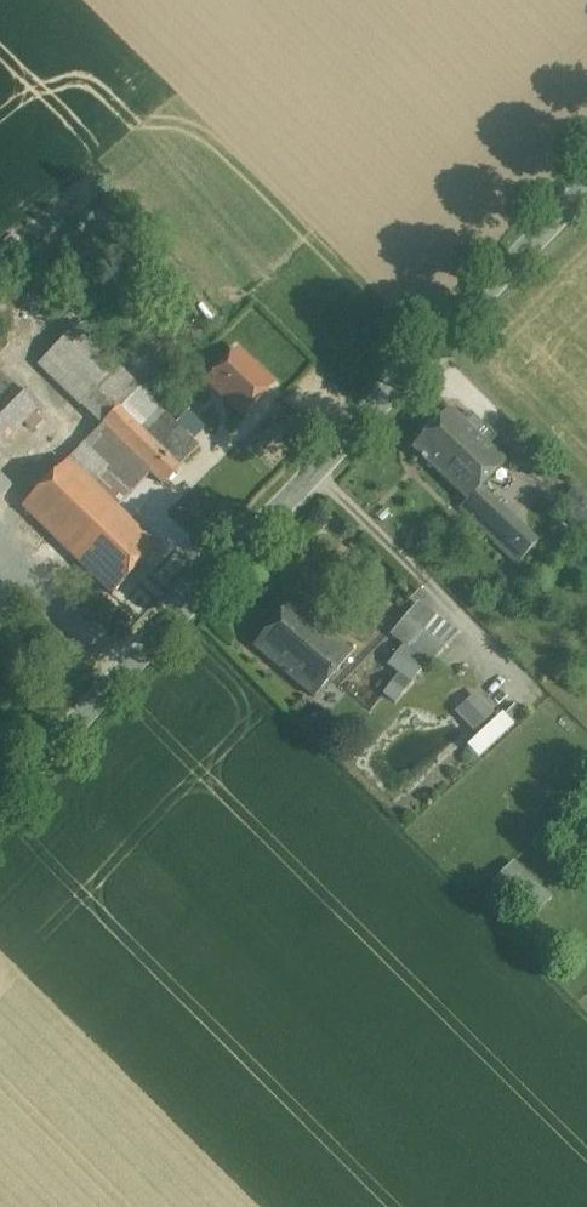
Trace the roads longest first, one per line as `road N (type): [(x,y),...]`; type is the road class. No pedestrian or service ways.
road 1 (tertiary): [(0,803),(586,185)]

